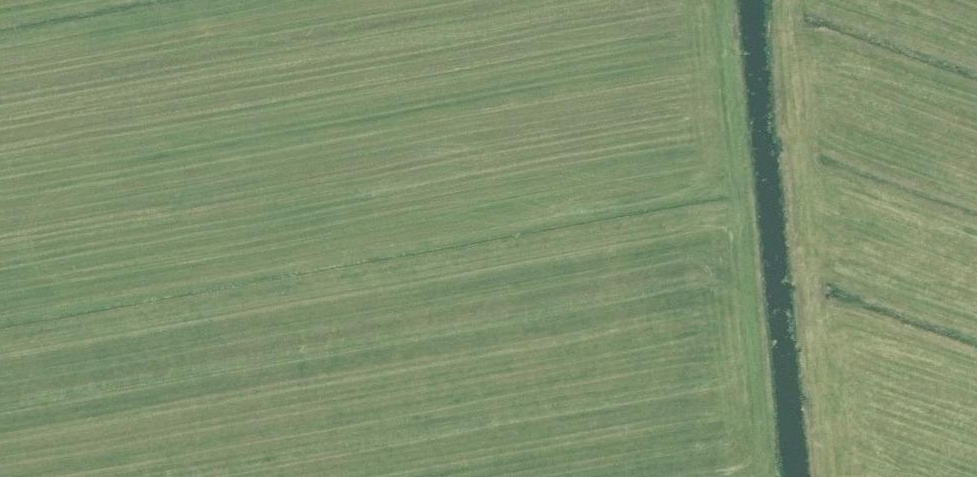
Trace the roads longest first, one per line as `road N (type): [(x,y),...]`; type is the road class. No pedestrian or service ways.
road 1 (track): [(729,0),(773,476)]

